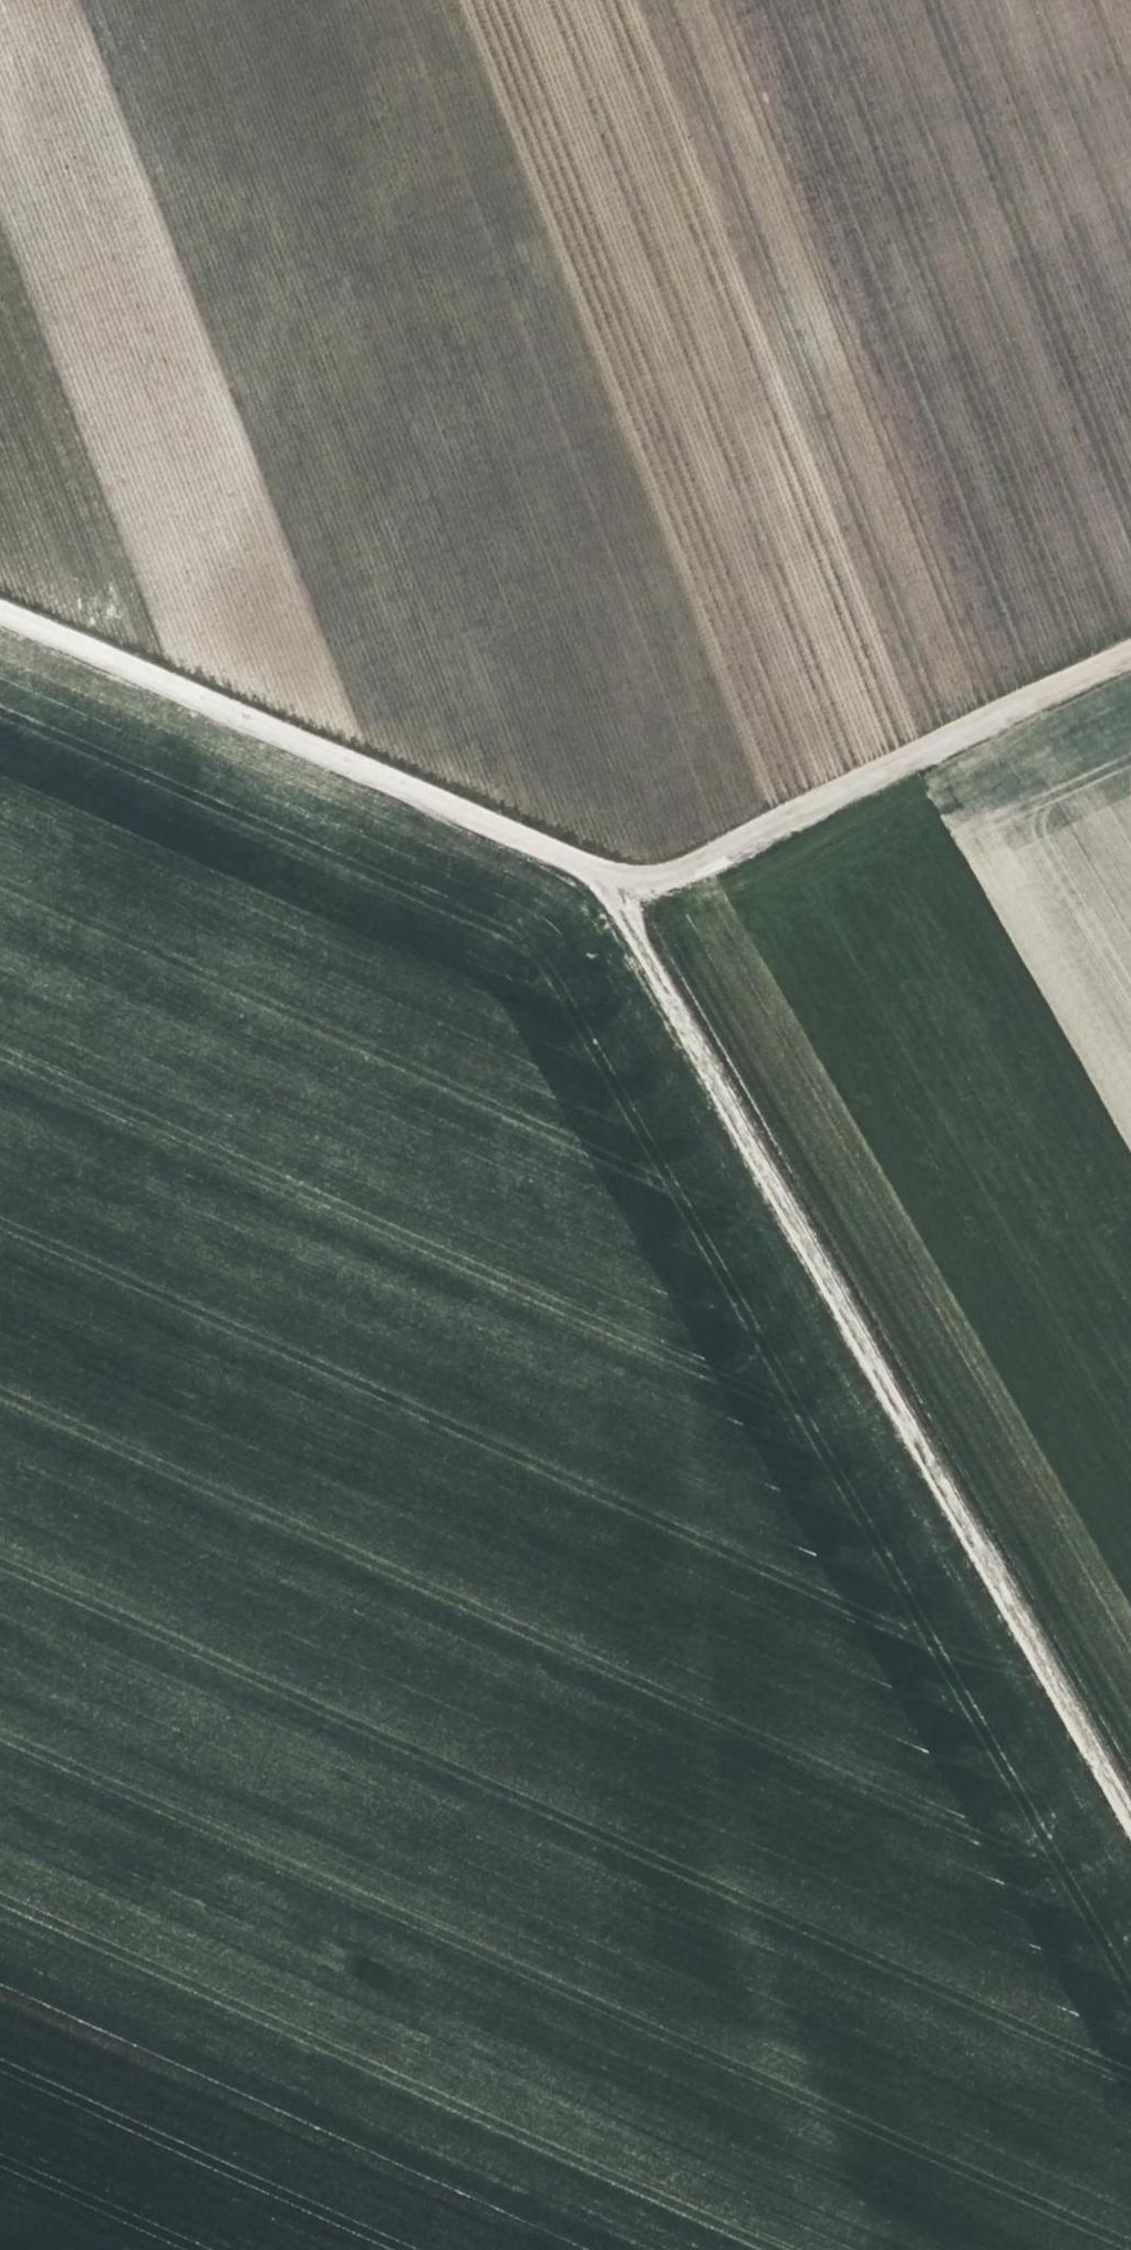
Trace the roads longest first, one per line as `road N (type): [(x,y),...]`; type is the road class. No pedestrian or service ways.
road 1 (track): [(0,615),(553,848),(616,904),(1130,654)]
road 2 (track): [(616,904),(1130,1804)]

